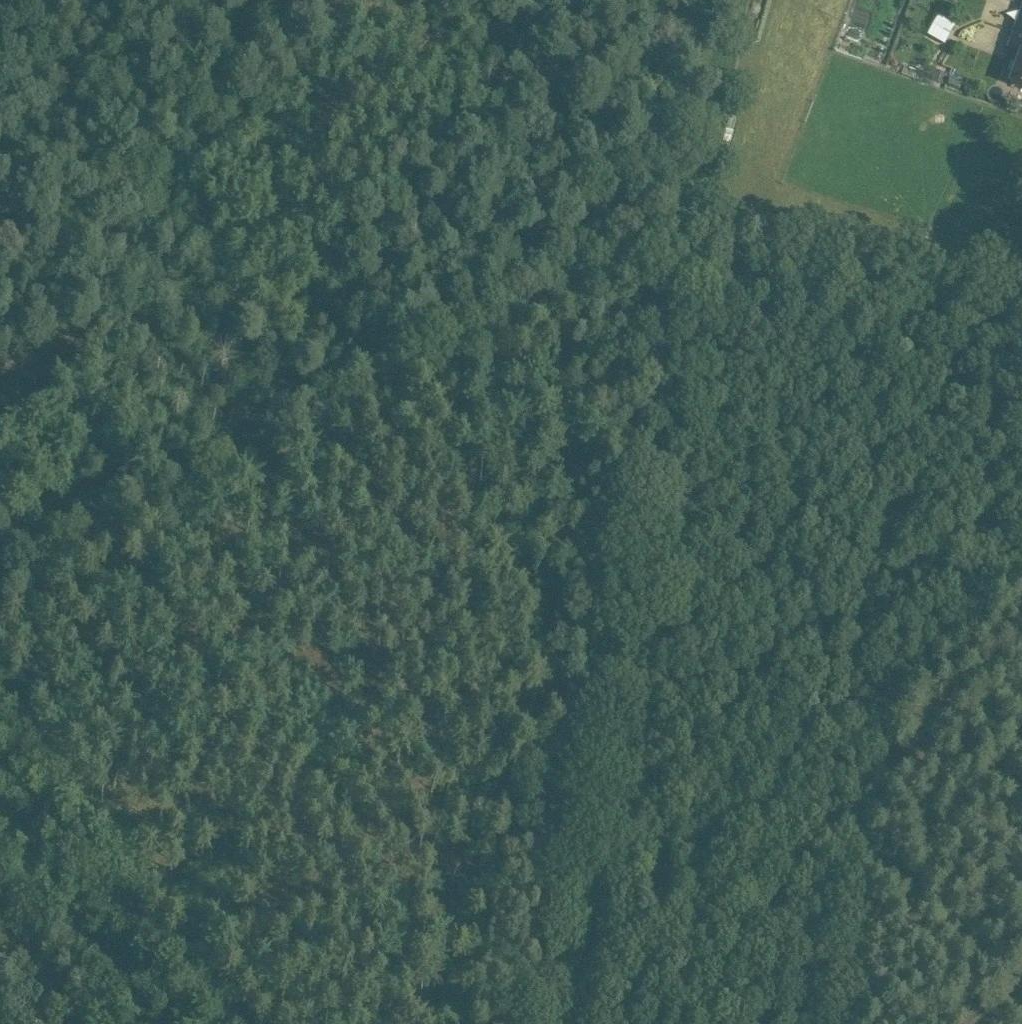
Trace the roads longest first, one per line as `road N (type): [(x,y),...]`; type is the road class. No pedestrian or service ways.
road 1 (track): [(558,1023),(638,702),(680,417),(683,251)]
road 2 (track): [(479,343),(0,582)]
road 3 (track): [(479,343),(149,0)]
road 4 (track): [(683,251),(479,343)]

